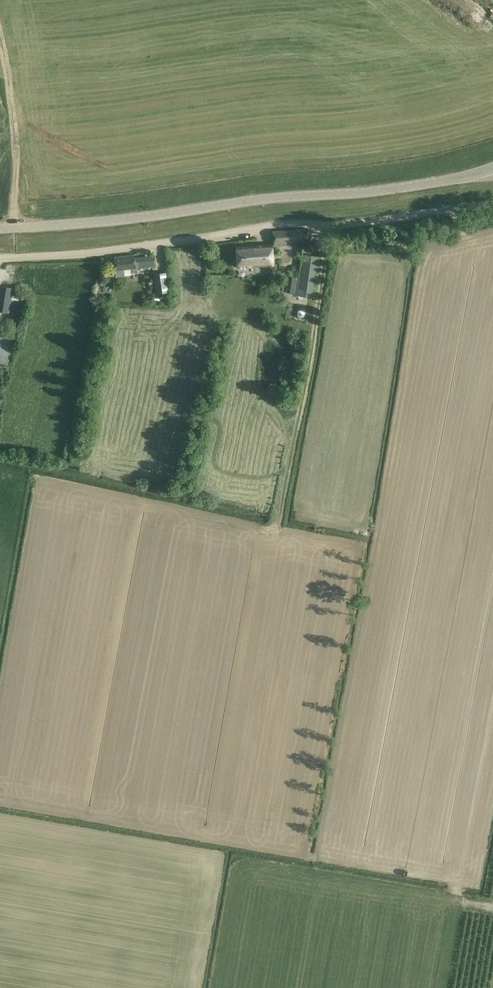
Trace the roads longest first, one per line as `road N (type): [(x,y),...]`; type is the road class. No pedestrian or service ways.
road 1 (tertiary): [(492,168),(432,184),(0,229)]
road 2 (unclassified): [(492,204),(0,259)]

